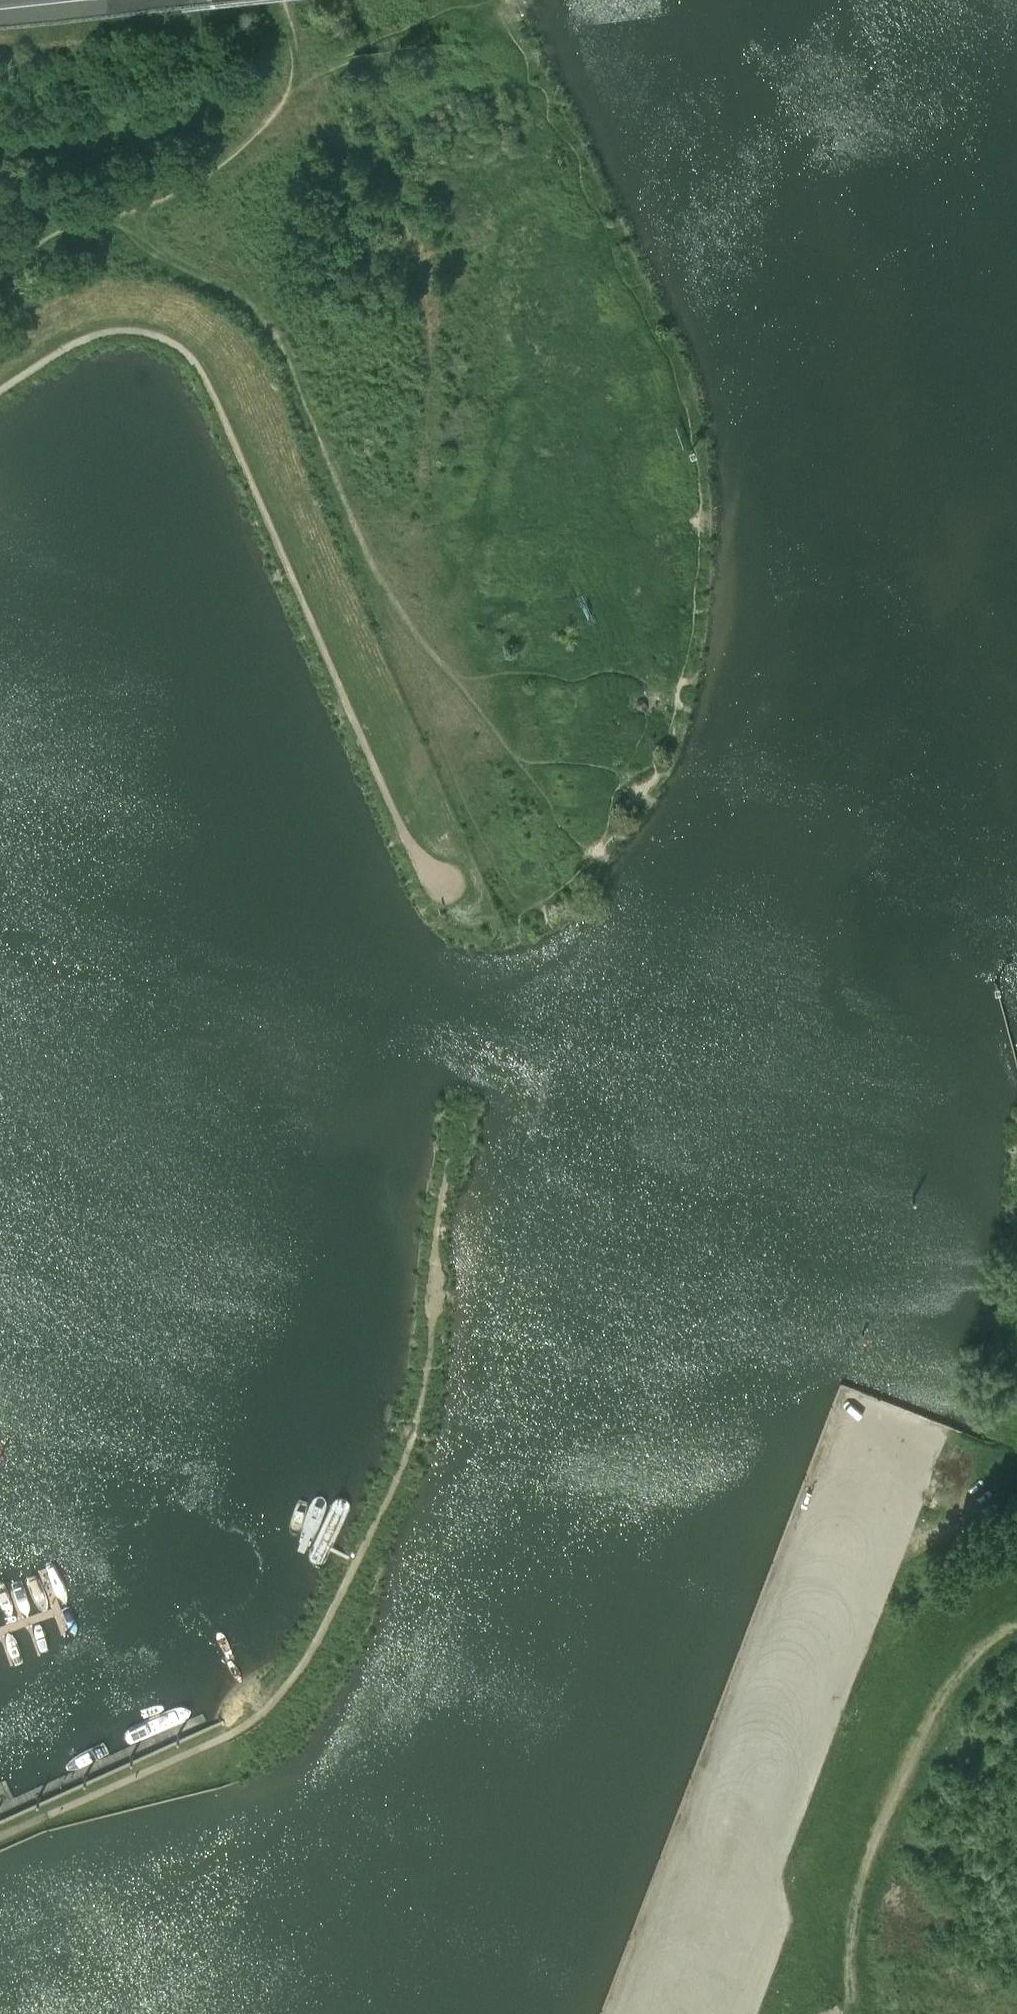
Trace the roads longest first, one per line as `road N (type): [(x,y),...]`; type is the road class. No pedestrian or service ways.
road 1 (unclassified): [(744,2013),(779,1928),(747,1823),(884,1460)]
road 2 (track): [(0,283),(35,242),(197,180),(261,126),(282,101),(288,76),(272,0)]
road 3 (track): [(1016,1628),(1002,1633),(939,1699),(880,1825),(863,1867),(851,2001),(843,2013)]

